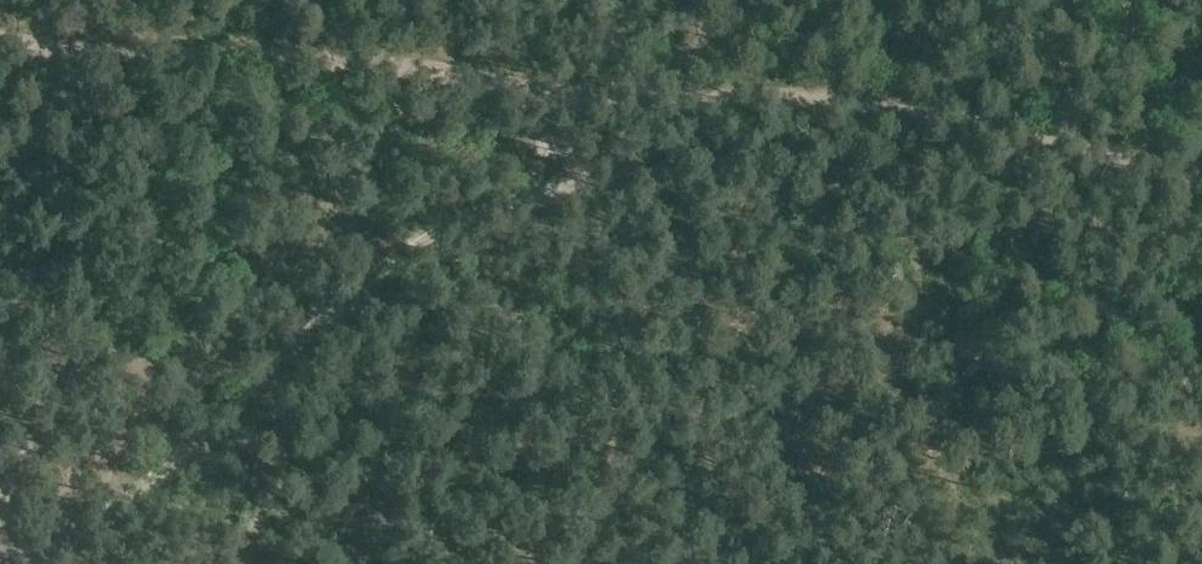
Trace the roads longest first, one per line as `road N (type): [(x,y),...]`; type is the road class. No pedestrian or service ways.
road 1 (track): [(0,38),(87,51),(385,65),(567,95),(855,101),(1089,147),(1201,184)]
road 2 (track): [(26,563),(166,469),(400,256),(480,211),(585,179),(613,159),(664,99)]
road 3 (track): [(1127,0),(1201,155)]
road 4 (track): [(763,0),(688,60),(664,99)]

